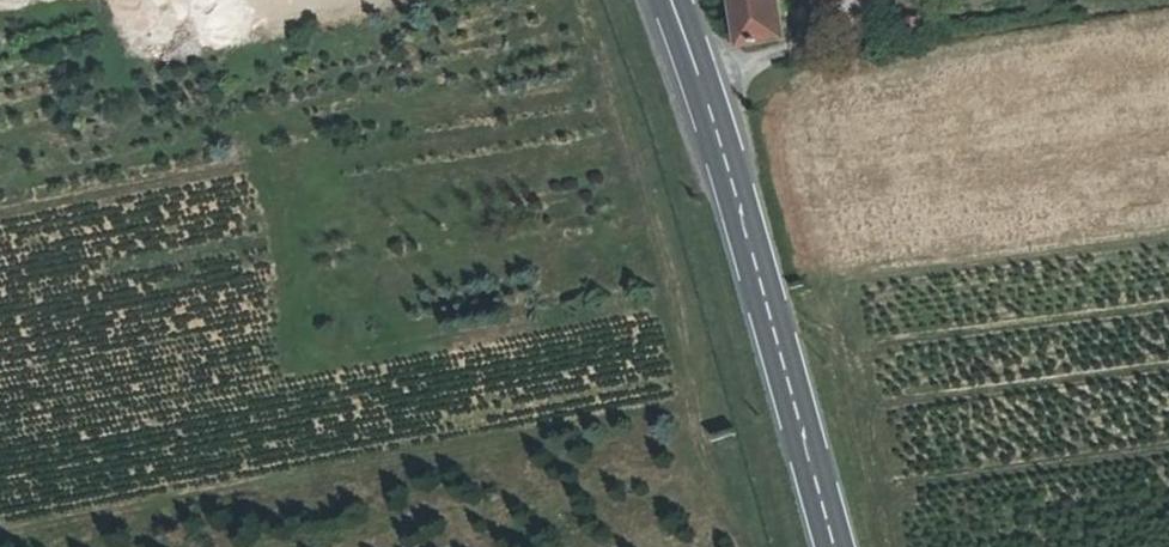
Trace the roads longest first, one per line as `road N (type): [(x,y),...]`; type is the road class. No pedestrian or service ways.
road 1 (primary): [(826,546),(666,0)]

